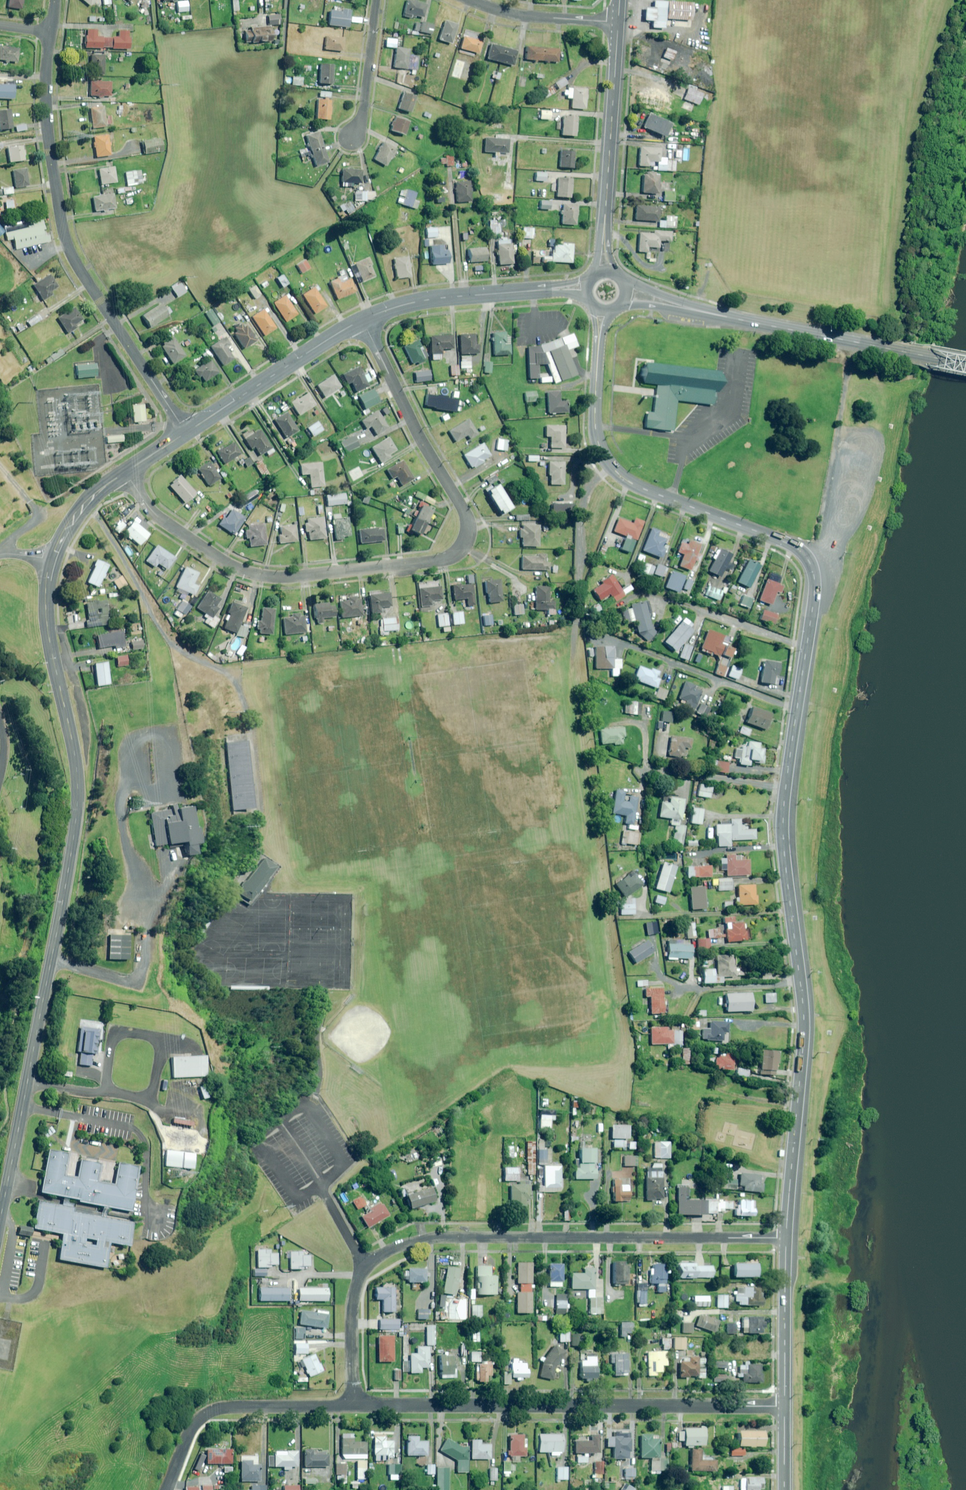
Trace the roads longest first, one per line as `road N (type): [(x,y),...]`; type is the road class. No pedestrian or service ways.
road 1 (tertiary): [(0,1211),(77,823),(76,763),(46,622),(48,580),(68,527),(126,472)]
road 2 (residential): [(126,472),(159,517),(259,575),(419,564),(462,550),(466,513),(363,320)]
road 3 (residential): [(353,1407),(358,1279),(365,1265),(401,1246),(465,1237),(785,1239)]
road 4 (tertiary): [(797,708),(814,594),(809,562),(786,542),(651,492),(611,466),(596,427),(598,353)]
road 5 (residential): [(187,432),(69,250),(49,145),(51,33)]
road 6 (residential): [(353,1407),(784,1407)]
road 7 (secondary): [(706,313),(965,365)]
road 8 (tertiary): [(785,1239),(801,985)]
road 9 (residential): [(168,1489),(207,1414),(235,1407),(353,1407)]
road 10 (tertiary): [(187,432),(363,320)]
road 11 (residential): [(603,635),(797,708)]
road 12 (tertiary): [(618,23),(605,226)]
road 13 (tertiary): [(801,985),(784,855),(786,788)]
road 14 (tertiary): [(363,320),(438,298),(533,292)]
road 15 (tertiary): [(784,1407),(785,1239)]
road 16 (residential): [(618,23),(517,14),(470,0)]
road 17 (residential): [(645,769),(786,788)]
road 18 (residential): [(353,136),(363,118),(378,0)]

